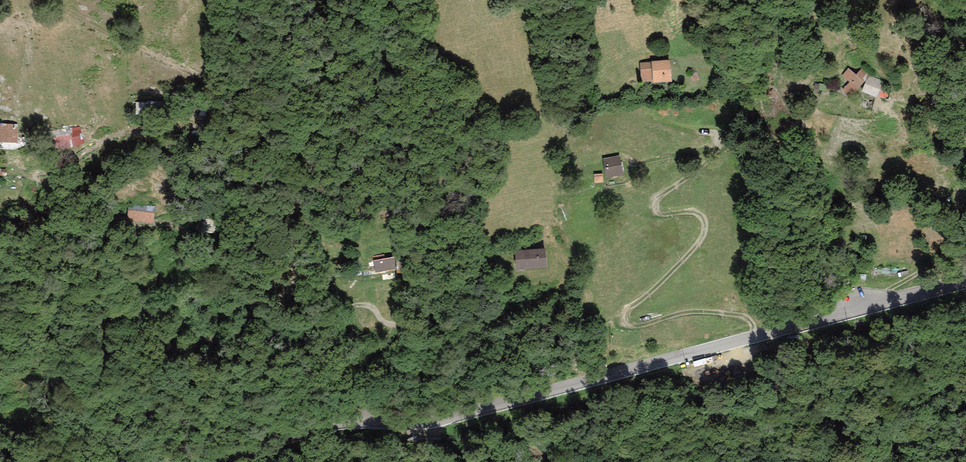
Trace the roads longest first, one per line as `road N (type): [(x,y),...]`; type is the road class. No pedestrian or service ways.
road 1 (tertiary): [(214,461),(327,424),(453,418),(965,285)]
road 2 (track): [(769,335),(719,313),(633,327),(622,320),(702,239),(699,215),(659,213),(655,202),(717,145),(710,133),(646,118)]

